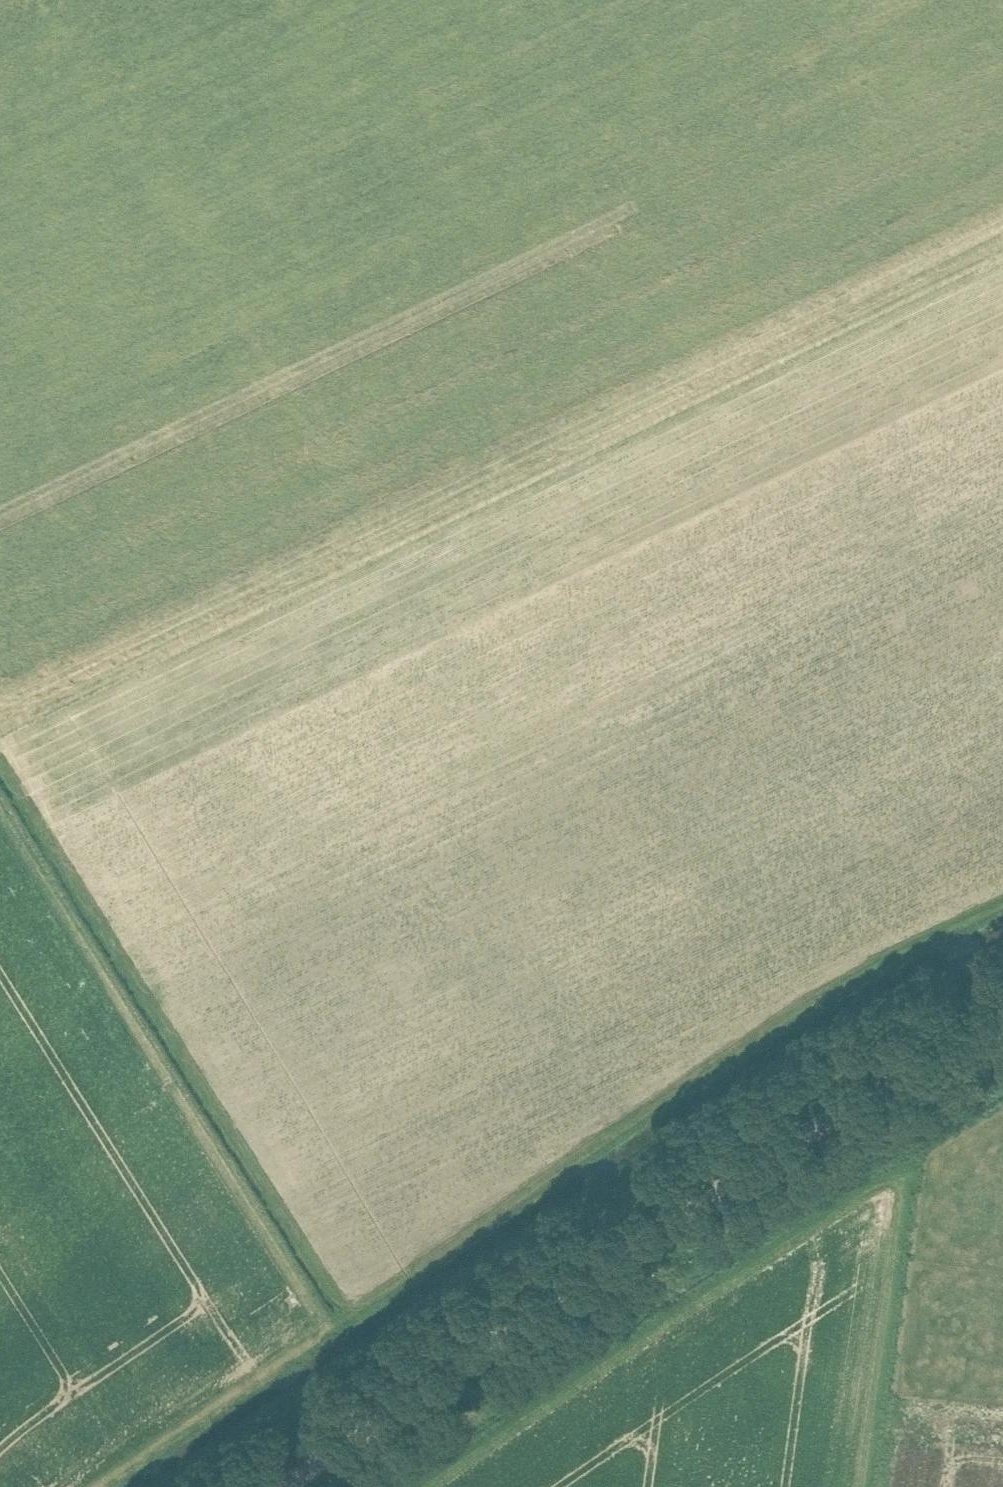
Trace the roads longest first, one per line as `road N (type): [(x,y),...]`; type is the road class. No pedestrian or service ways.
road 1 (tertiary): [(288,1486),(807,1130),(1002,1030)]

